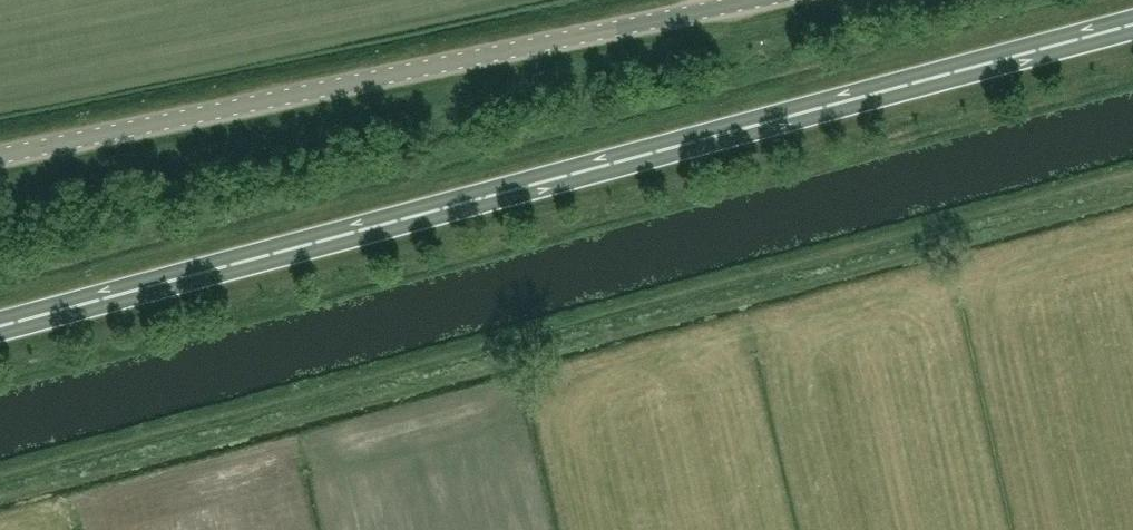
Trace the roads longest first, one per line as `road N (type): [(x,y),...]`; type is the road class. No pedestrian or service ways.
road 1 (trunk): [(0,325),(1132,23)]
road 2 (unclassified): [(0,156),(764,0)]

